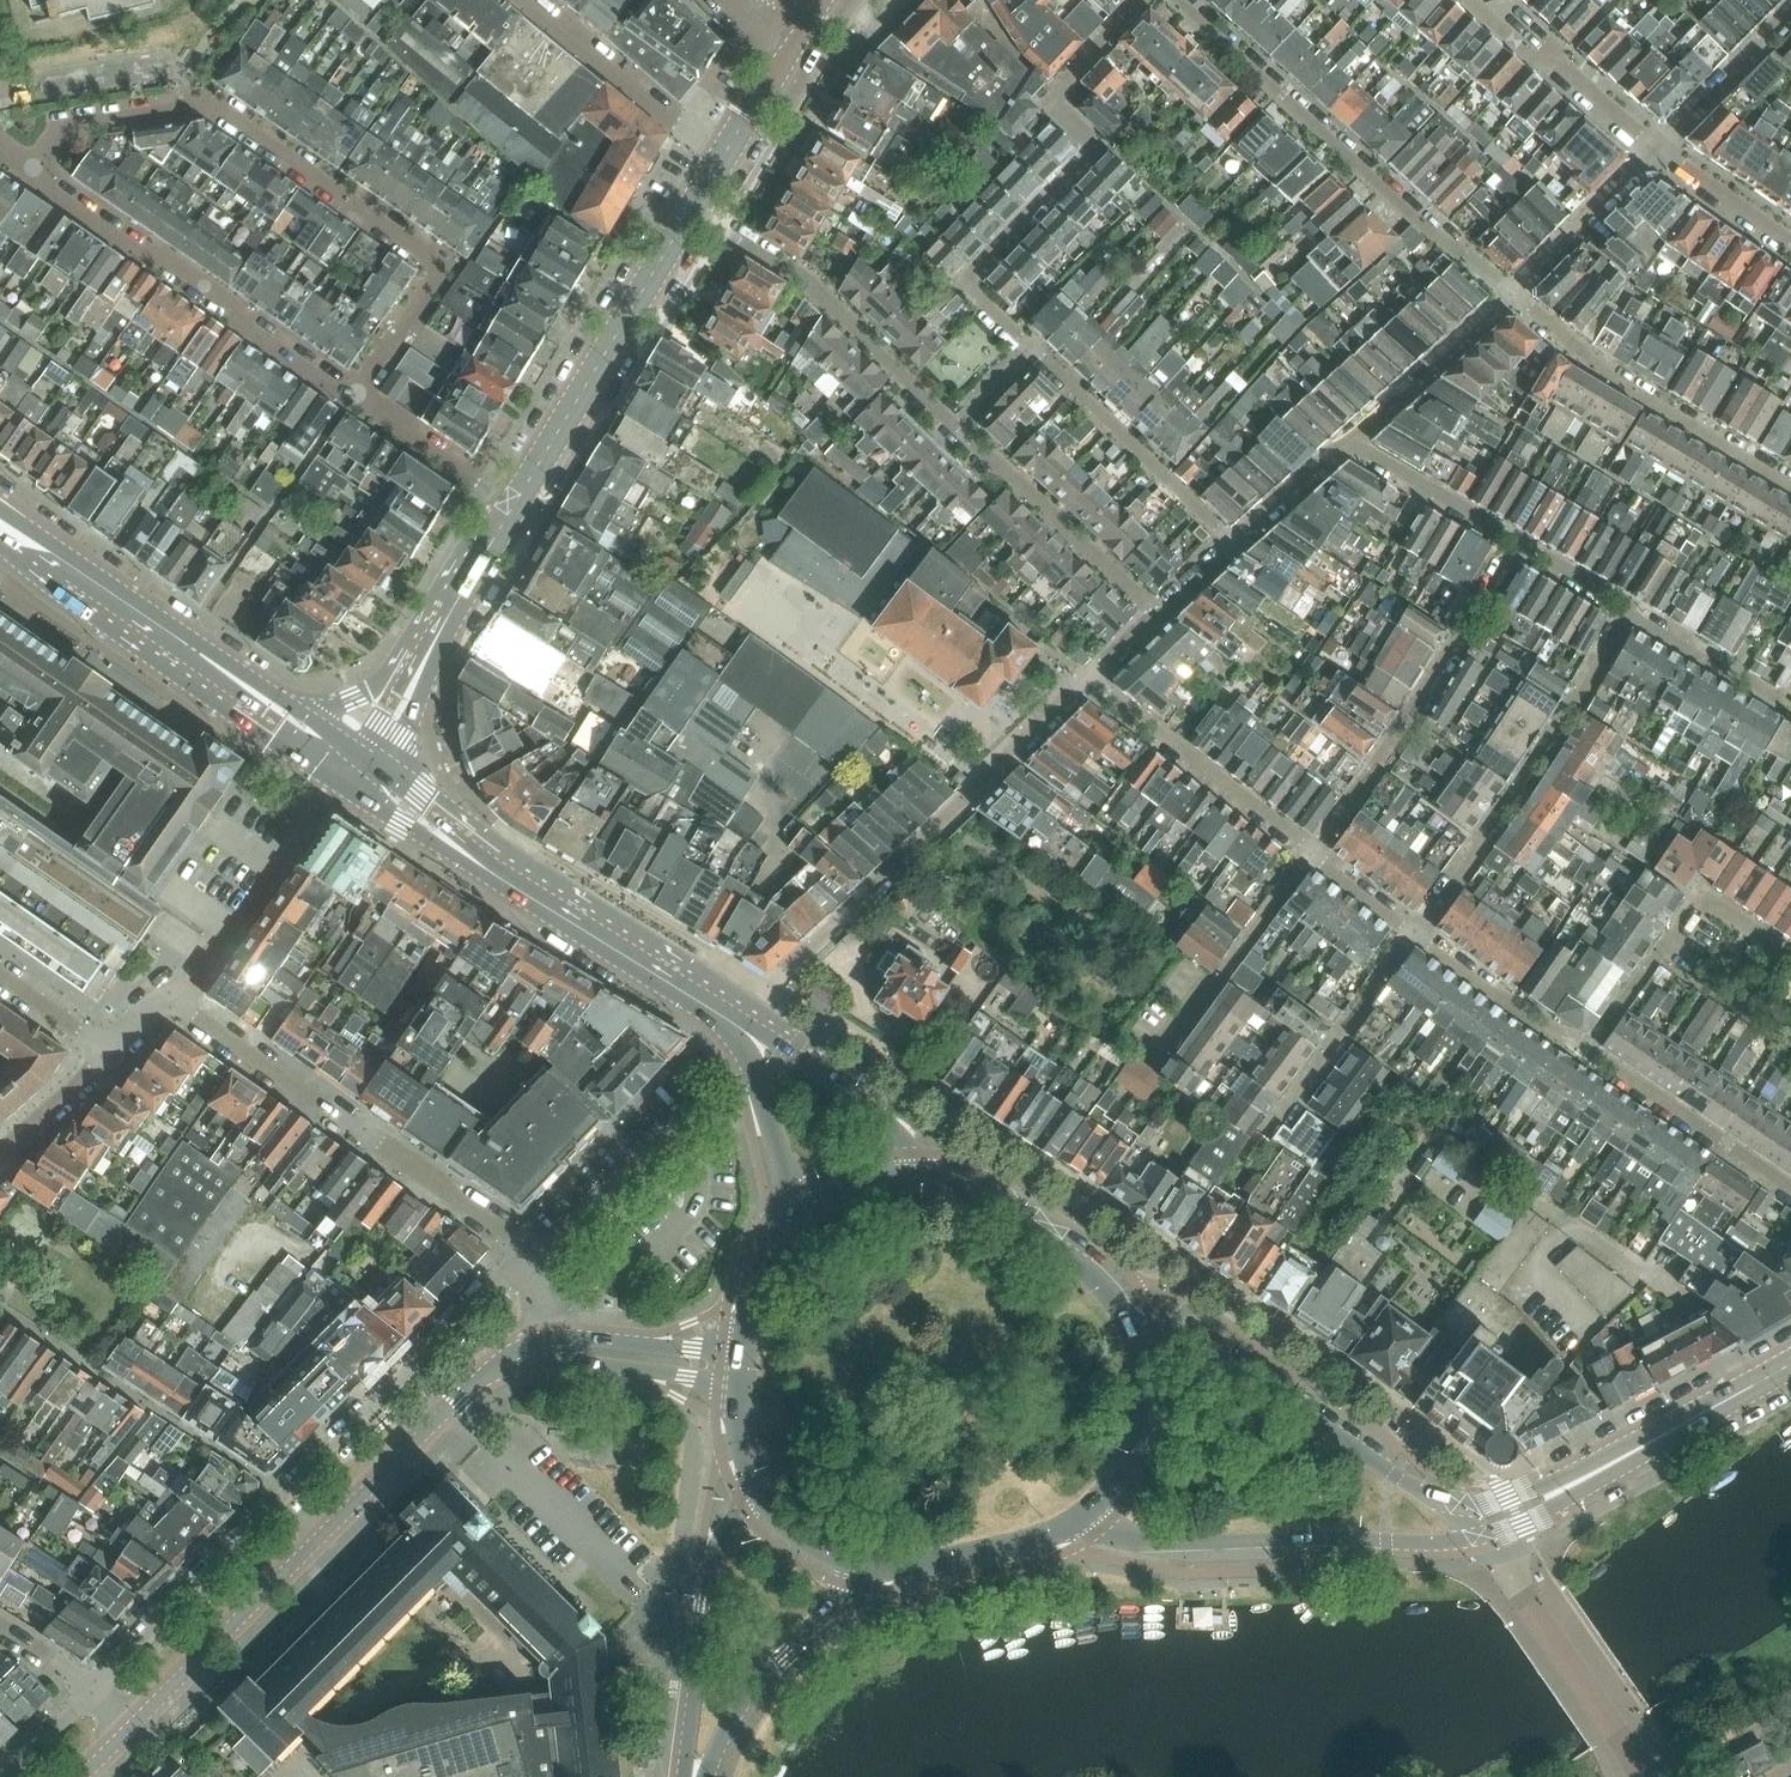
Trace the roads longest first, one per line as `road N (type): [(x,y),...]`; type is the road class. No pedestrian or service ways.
road 1 (residential): [(1236,544),(969,283),(1096,144),(1050,100),(1140,0)]
road 2 (residential): [(354,395),(443,267),(208,104),(0,134)]
road 3 (residential): [(1154,616),(812,280),(694,208)]
road 4 (residential): [(518,1242),(285,1493),(90,1687)]
road 5 (tertiary): [(543,1346),(473,1389),(139,1734)]
road 6 (residential): [(743,1019),(1087,680)]
road 7 (secondary): [(743,1019),(354,770)]
road 8 (residential): [(1507,296),(1183,0)]
road 9 (residential): [(354,395),(167,261),(141,252),(0,146)]
road 10 (secondary): [(354,770),(0,522)]
road 11 (residential): [(518,1242),(177,999)]
road 12 (secondary): [(1085,1517),(1173,1549),(1295,1540),(1434,1544),(1477,1524)]
road 13 (secondary): [(1477,1524),(1223,1348),(1133,1327)]
road 14 (residential): [(1629,615),(1589,685),(1415,932)]
road 15 (residential): [(1314,854),(1401,735),(1519,546)]
road 16 (secondary): [(1477,1524),(1594,1473),(1790,1361)]
road 17 (unclassified): [(512,504),(694,208)]
road 18 (residential): [(1790,489),(1606,373),(1507,296)]
road 19 (unclassified): [(354,770),(512,504)]
road 20 (secondary): [(754,1490),(716,1549),(684,1776)]
road 21 (residential): [(1790,955),(1720,908),(1694,906),(1591,1051)]
road 22 (residential): [(1314,854),(1087,680)]
road 23 (secondary): [(714,1776),(764,1682),(876,1569)]
road 24 (residential): [(1314,854),(1156,1067)]
road 25 (secondary): [(941,1181),(913,1159),(886,1115),(743,1019)]
road 26 (residential): [(721,161),(529,0)]
road 27 (secondary): [(1133,1327),(1103,1281),(1060,1243),(990,1200),(941,1181)]
road 28 (residential): [(1271,1128),(1415,932)]
road 29 (residential): [(1790,1190),(1591,1051)]
road 30 (residential): [(1652,146),(1561,62),(1533,57),(1469,0)]
road 31 (residential): [(1641,1776),(1517,1585)]
road 32 (secondary): [(743,1019),(792,1187),(785,1231)]
road 33 (residential): [(1345,443),(1507,296)]
road 34 (secondary): [(876,1569),(1003,1550),(1085,1517)]
road 35 (residential): [(1591,1051),(1415,932)]
road 36 (residential): [(1507,296),(1652,146)]
road 37 (secondary): [(1085,1517),(1124,1472),(1138,1432),(1143,1378),(1133,1327)]
road 38 (residential): [(1345,443),(1519,546)]
road 39 (tertiary): [(742,1349),(585,1339),(543,1346)]
road 40 (tertiary): [(543,1346),(584,1362),(736,1382)]
road 41 (residential): [(1652,146),(1692,118),(1790,7)]
road 42 (residential): [(512,504),(354,395)]
road 43 (unclassified): [(721,161),(823,0)]
road 44 (residential): [(1790,710),(1629,615)]
road 45 (residential): [(177,999),(284,850)]
road 46 (secondary): [(941,1181),(855,1187),(816,1202),(785,1231)]
road 47 (residential): [(1790,241),(1652,146)]
road 48 (residential): [(0,1149),(112,1049)]
road 49 (secondary): [(754,1490),(782,1525),(827,1554),(876,1569)]
road 50 (residential): [(1236,544),(1345,443)]
road 51 (residential): [(112,1049),(0,973)]
road 52 (residential): [(1519,546),(1629,615)]
road 53 (residential): [(1415,932),(1314,854)]
road 54 (secondary): [(785,1231),(763,1267),(742,1349)]
road 55 (residential): [(0,1772),(90,1687)]

